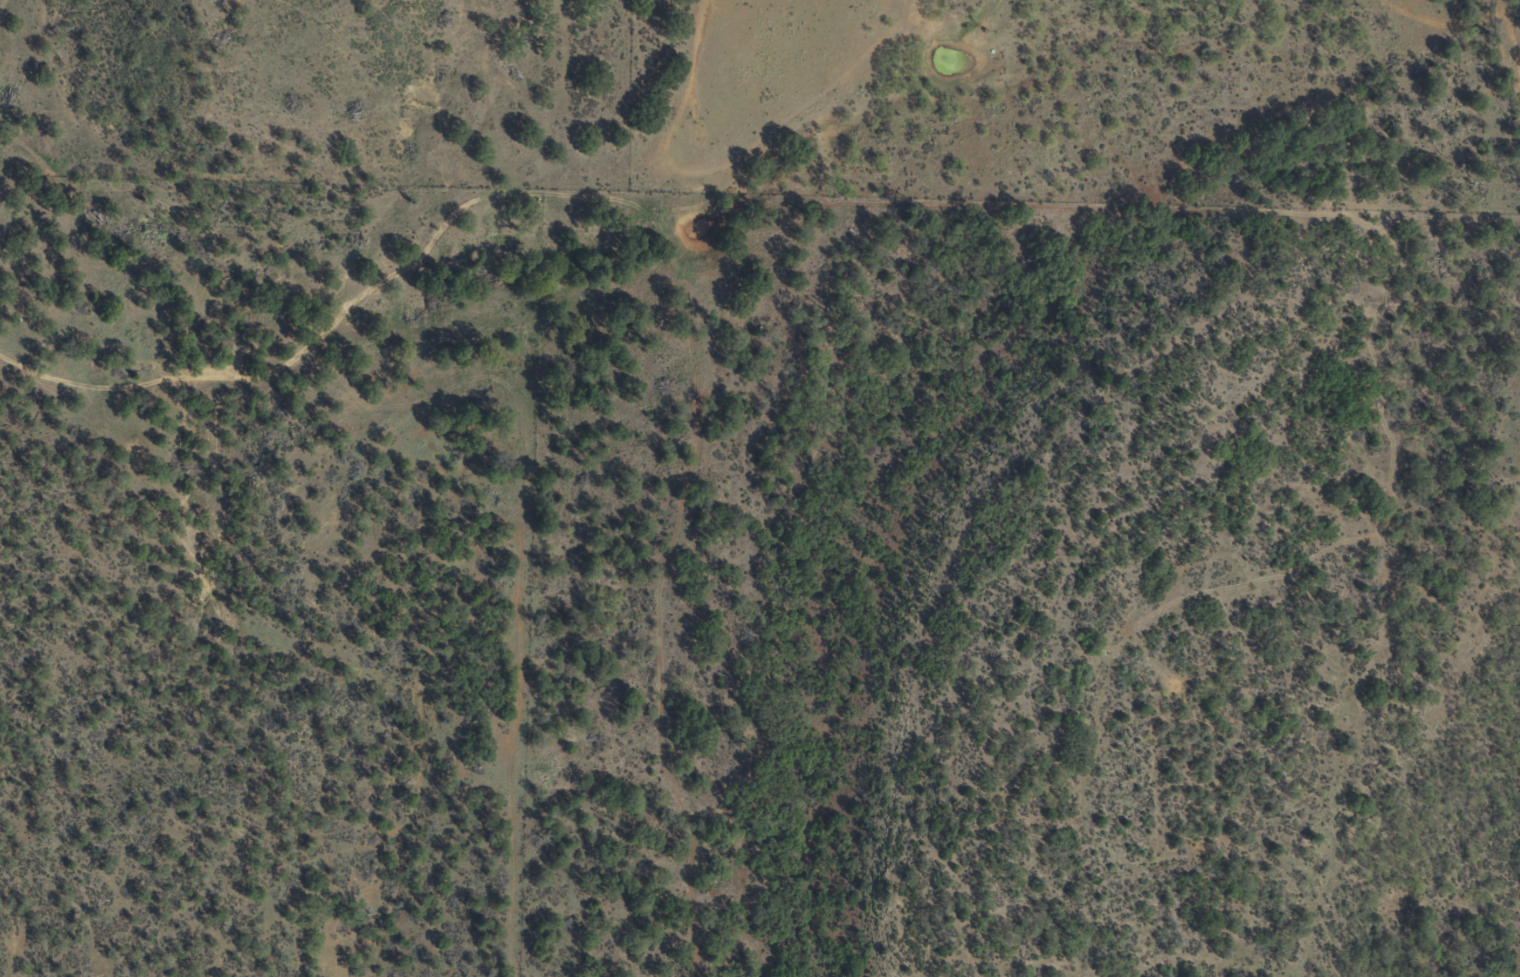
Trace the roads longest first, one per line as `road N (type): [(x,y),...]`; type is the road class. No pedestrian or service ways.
road 1 (residential): [(0,372),(89,377),(326,248),(594,163),(678,103),(739,0)]

